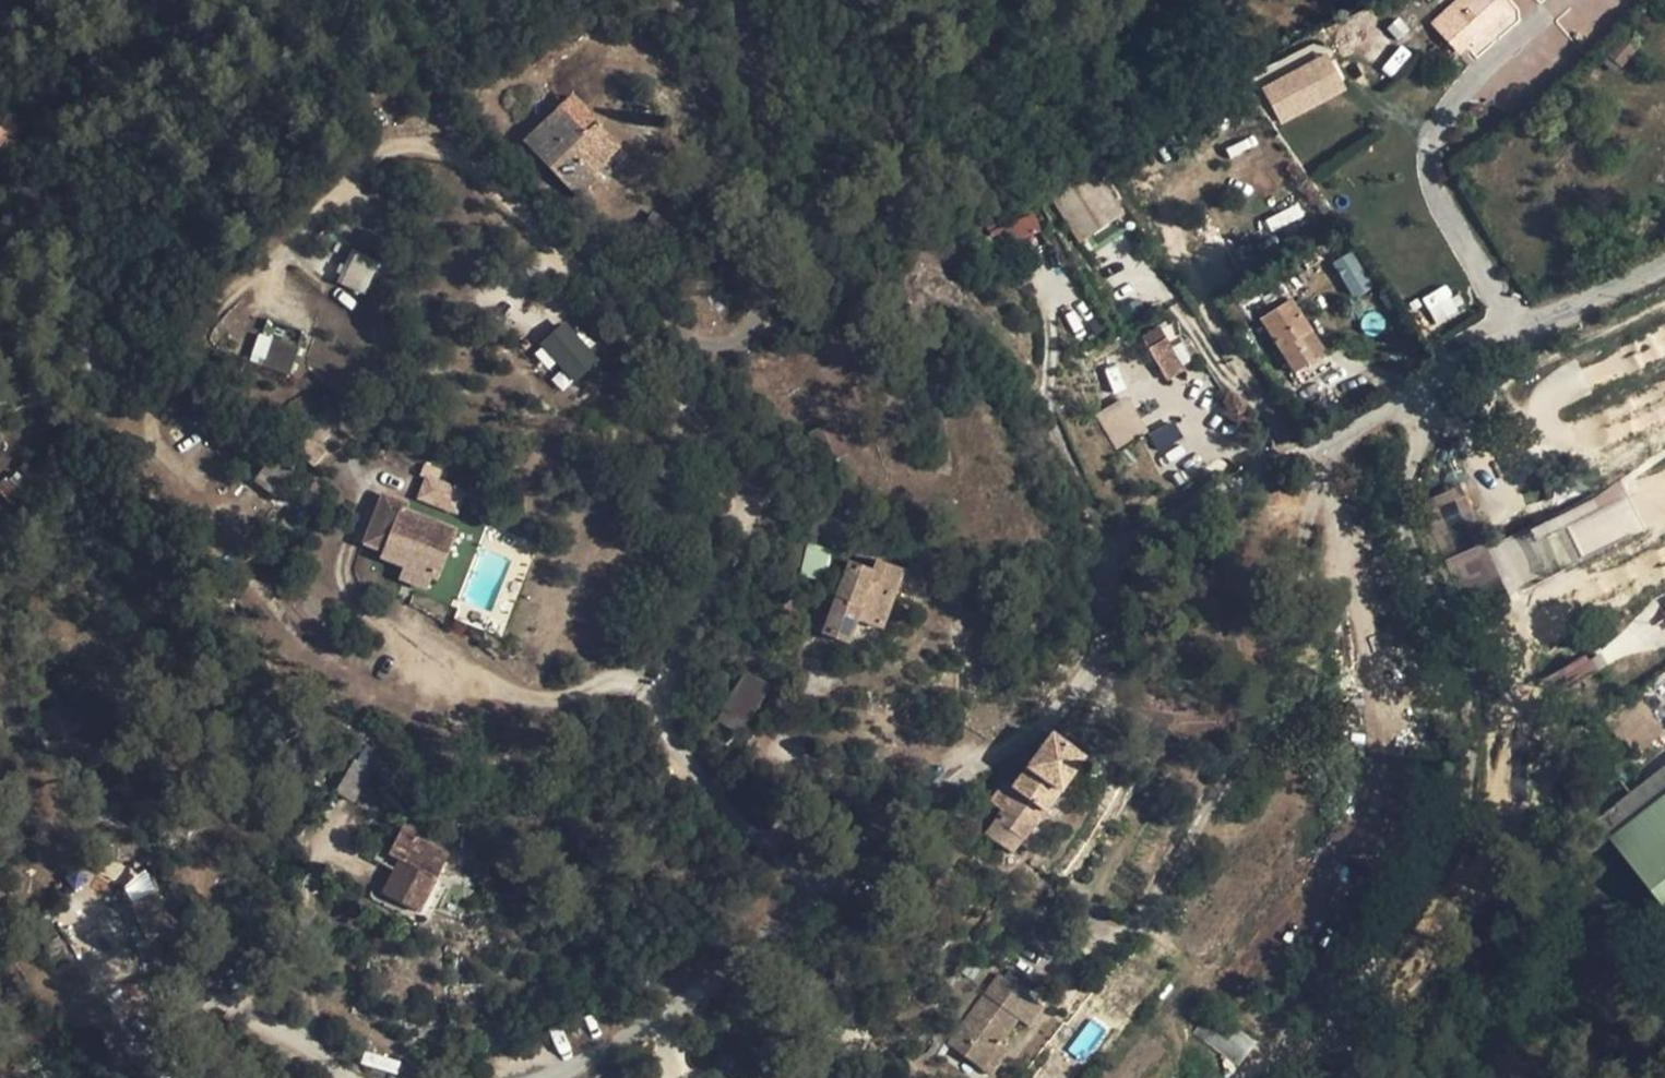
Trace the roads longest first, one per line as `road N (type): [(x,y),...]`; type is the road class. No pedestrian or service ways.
road 1 (residential): [(835,903),(689,767),(667,720),(668,676),(695,620),(736,570),(753,525),(754,491),(737,452),(686,379),(452,155),(405,145),(375,157),(227,298),(169,370),(152,419),(159,444),(183,471)]
road 2 (residential): [(1322,450),(1305,509),(1301,608),(1253,742),(1143,917),(1008,948),(937,943),(864,921),(835,903)]
road 3 (residential): [(1413,402),(1421,436),(1404,525),(1467,704),(1464,792),(1421,1077)]
road 4 (residential): [(1322,450),(1284,459),(1106,548),(1104,631),(1085,683),(1029,737),(952,772)]
road 5 (residential): [(835,903),(650,1029),(548,1077)]
road 6 (residential): [(1664,267),(1413,402)]

